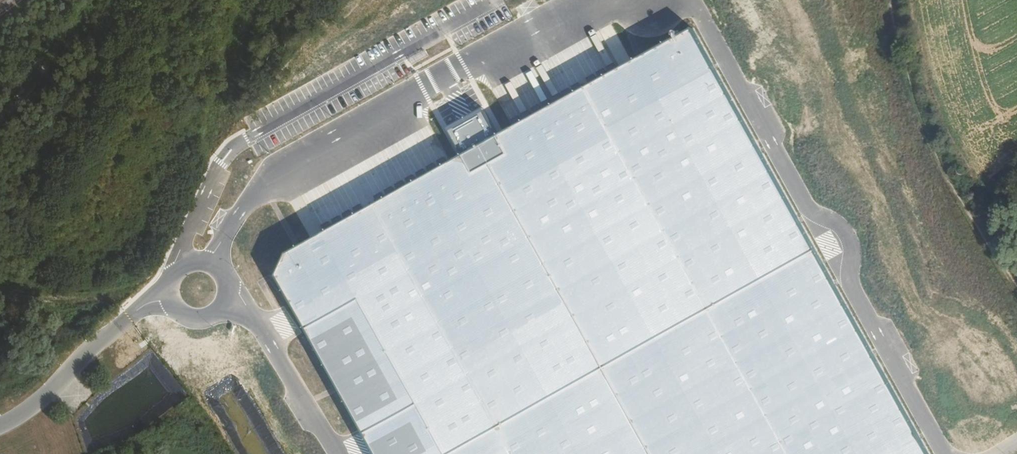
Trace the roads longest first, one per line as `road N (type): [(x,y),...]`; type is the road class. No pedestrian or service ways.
road 1 (track): [(892,0),(896,53),(937,163),(1016,289)]

